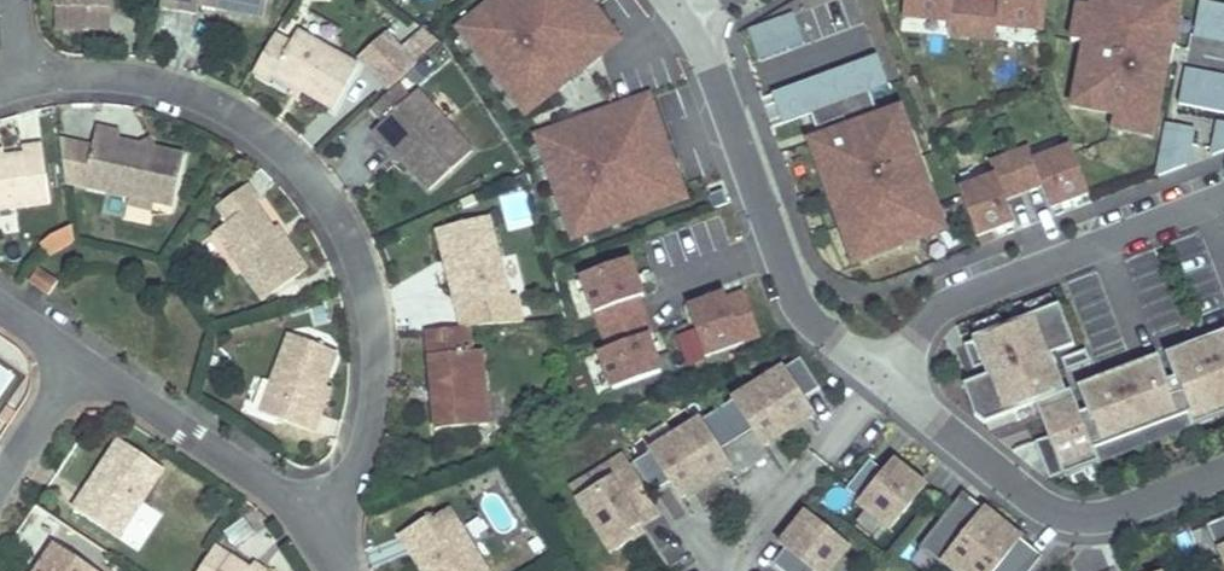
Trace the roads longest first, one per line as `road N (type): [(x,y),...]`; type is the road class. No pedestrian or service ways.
road 1 (residential): [(315,521),(372,436),(381,376),(340,227),(285,146),(152,90),(85,81),(27,91)]
road 2 (residential): [(884,383),(801,312),(714,67),(688,23)]
road 3 (residential): [(884,383),(947,304),(1223,197)]
road 4 (residential): [(1223,473),(1121,510),(1056,515),(884,383)]
road 5 (residential): [(65,367),(315,521)]
road 6 (residential): [(884,383),(750,547),(740,570)]
road 7 (residential): [(0,483),(65,367)]

